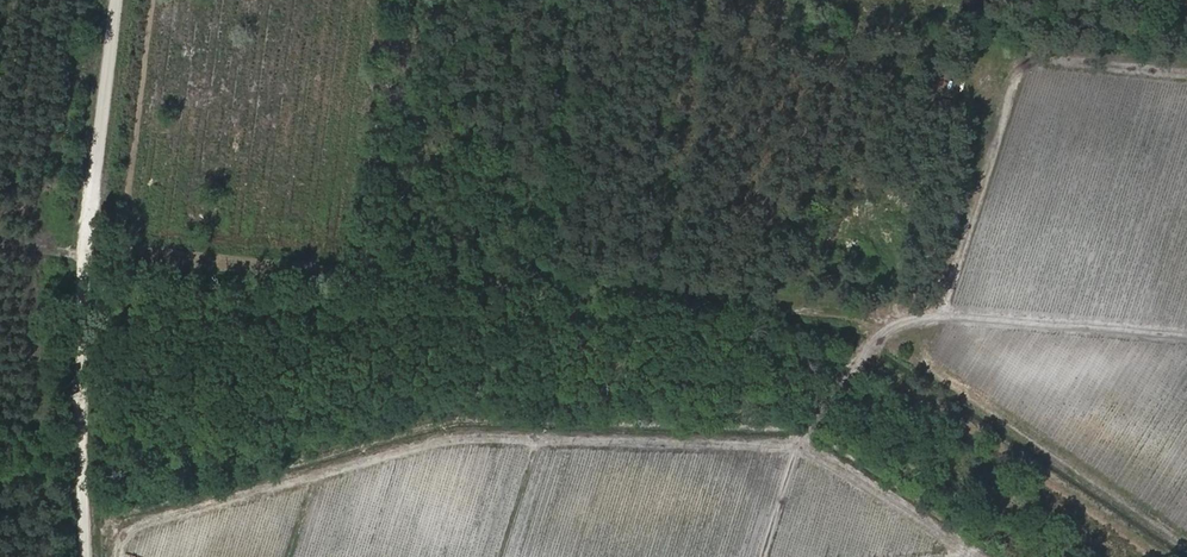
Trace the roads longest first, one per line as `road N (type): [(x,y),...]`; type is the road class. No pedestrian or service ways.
road 1 (track): [(83,556),(84,265),(118,0)]
road 2 (track): [(953,318),(1025,57),(1186,77)]
road 3 (track): [(953,318),(1186,338)]

